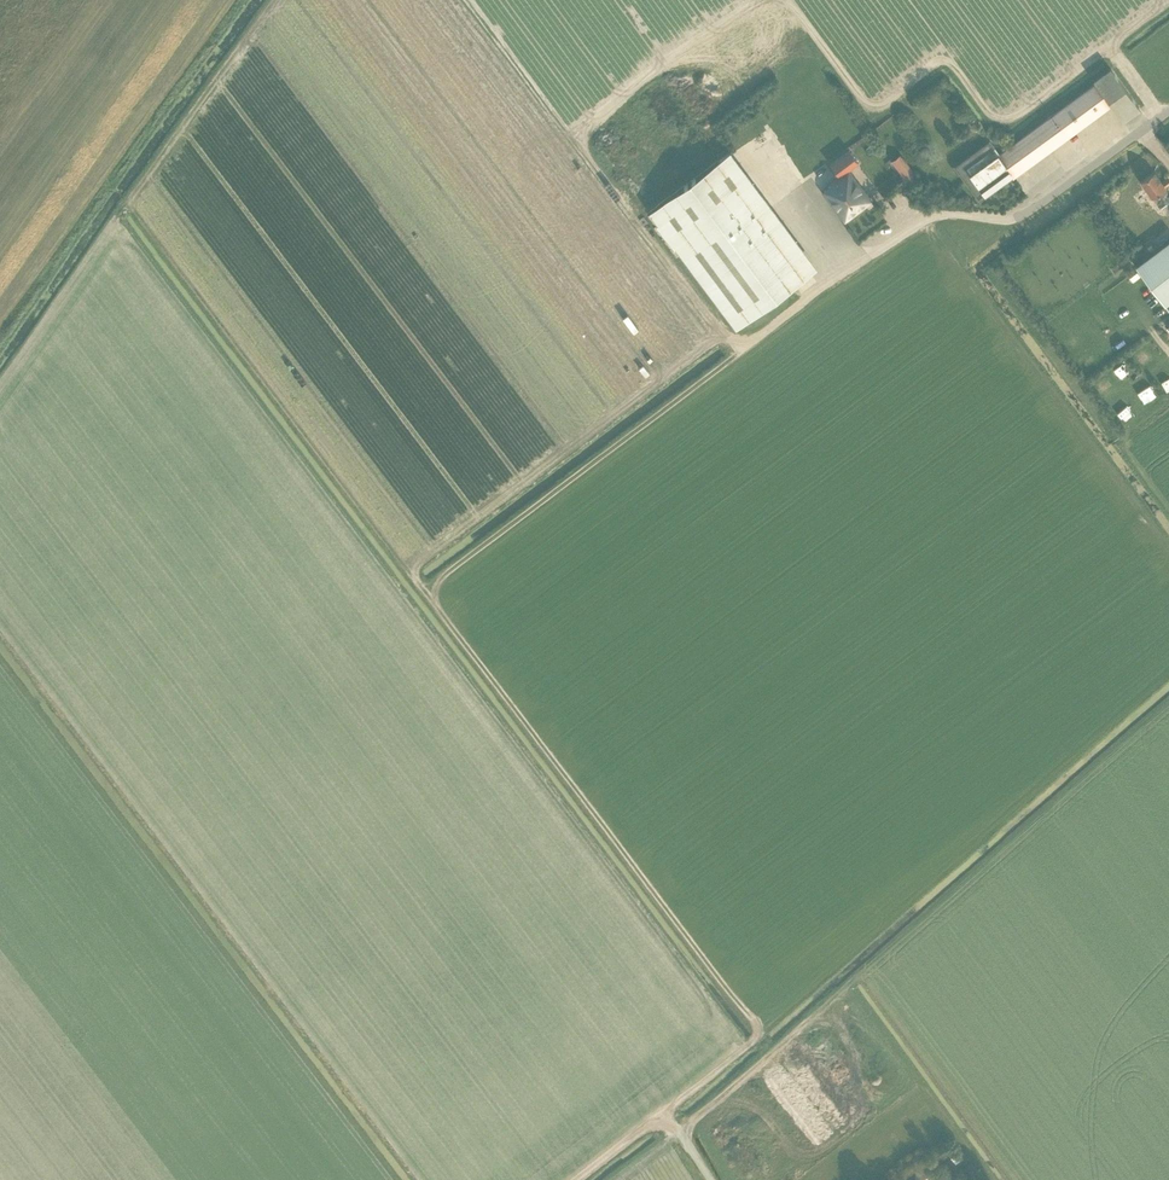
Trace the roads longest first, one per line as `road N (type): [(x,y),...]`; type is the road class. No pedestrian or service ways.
road 1 (track): [(124,197),(410,570),(723,340),(746,342),(872,256)]
road 2 (track): [(578,1179),(658,1124),(675,1126),(708,1179)]

